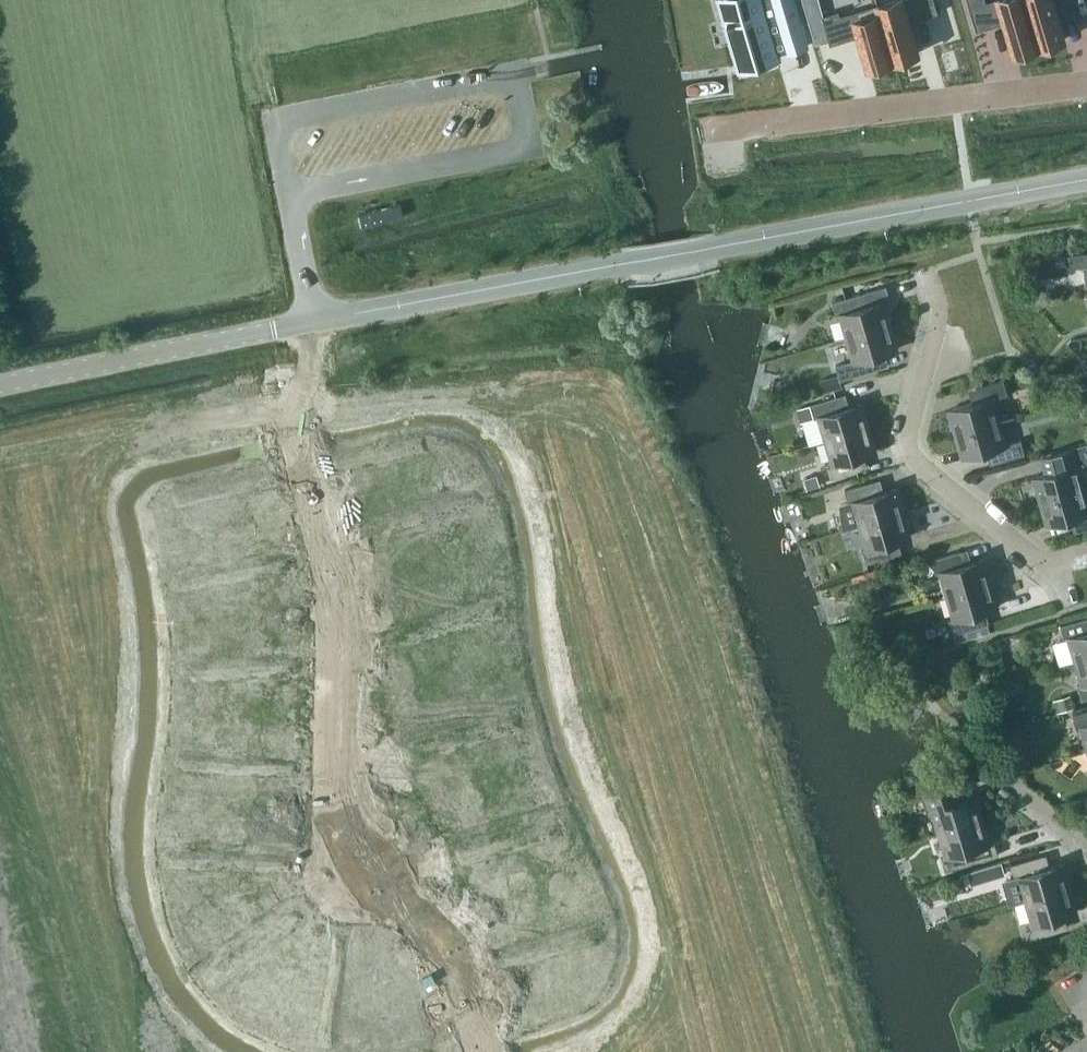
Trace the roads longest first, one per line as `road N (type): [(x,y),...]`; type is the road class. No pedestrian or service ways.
road 1 (tertiary): [(274,328),(1086,178)]
road 2 (residential): [(482,1051),(451,952),(351,873),(333,811),(328,568),(274,328)]
road 3 (residential): [(927,272),(937,324),(909,435),(913,457),(1038,559),(1086,553)]
road 4 (residential): [(1086,88),(709,133)]
road 5 (tertiary): [(0,384),(274,328)]

